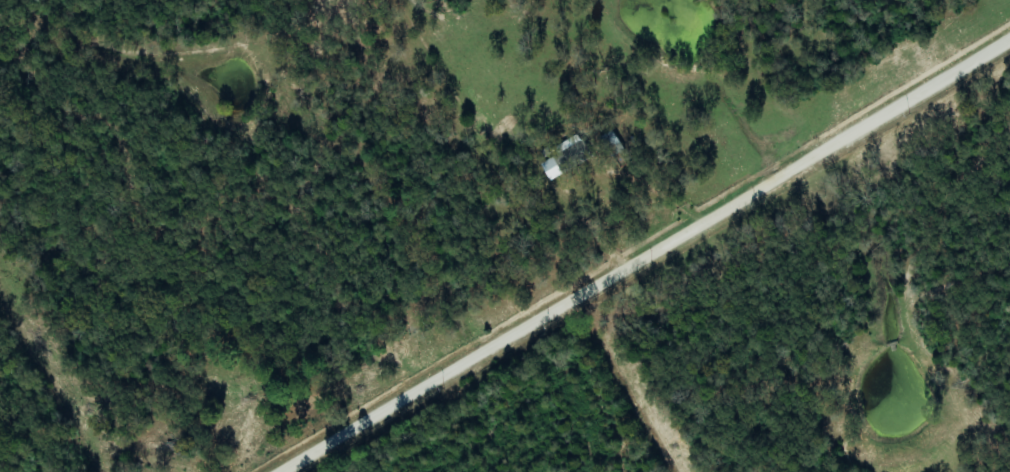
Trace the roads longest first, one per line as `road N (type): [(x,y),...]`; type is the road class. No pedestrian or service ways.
road 1 (residential): [(291,471),(1009,44)]

